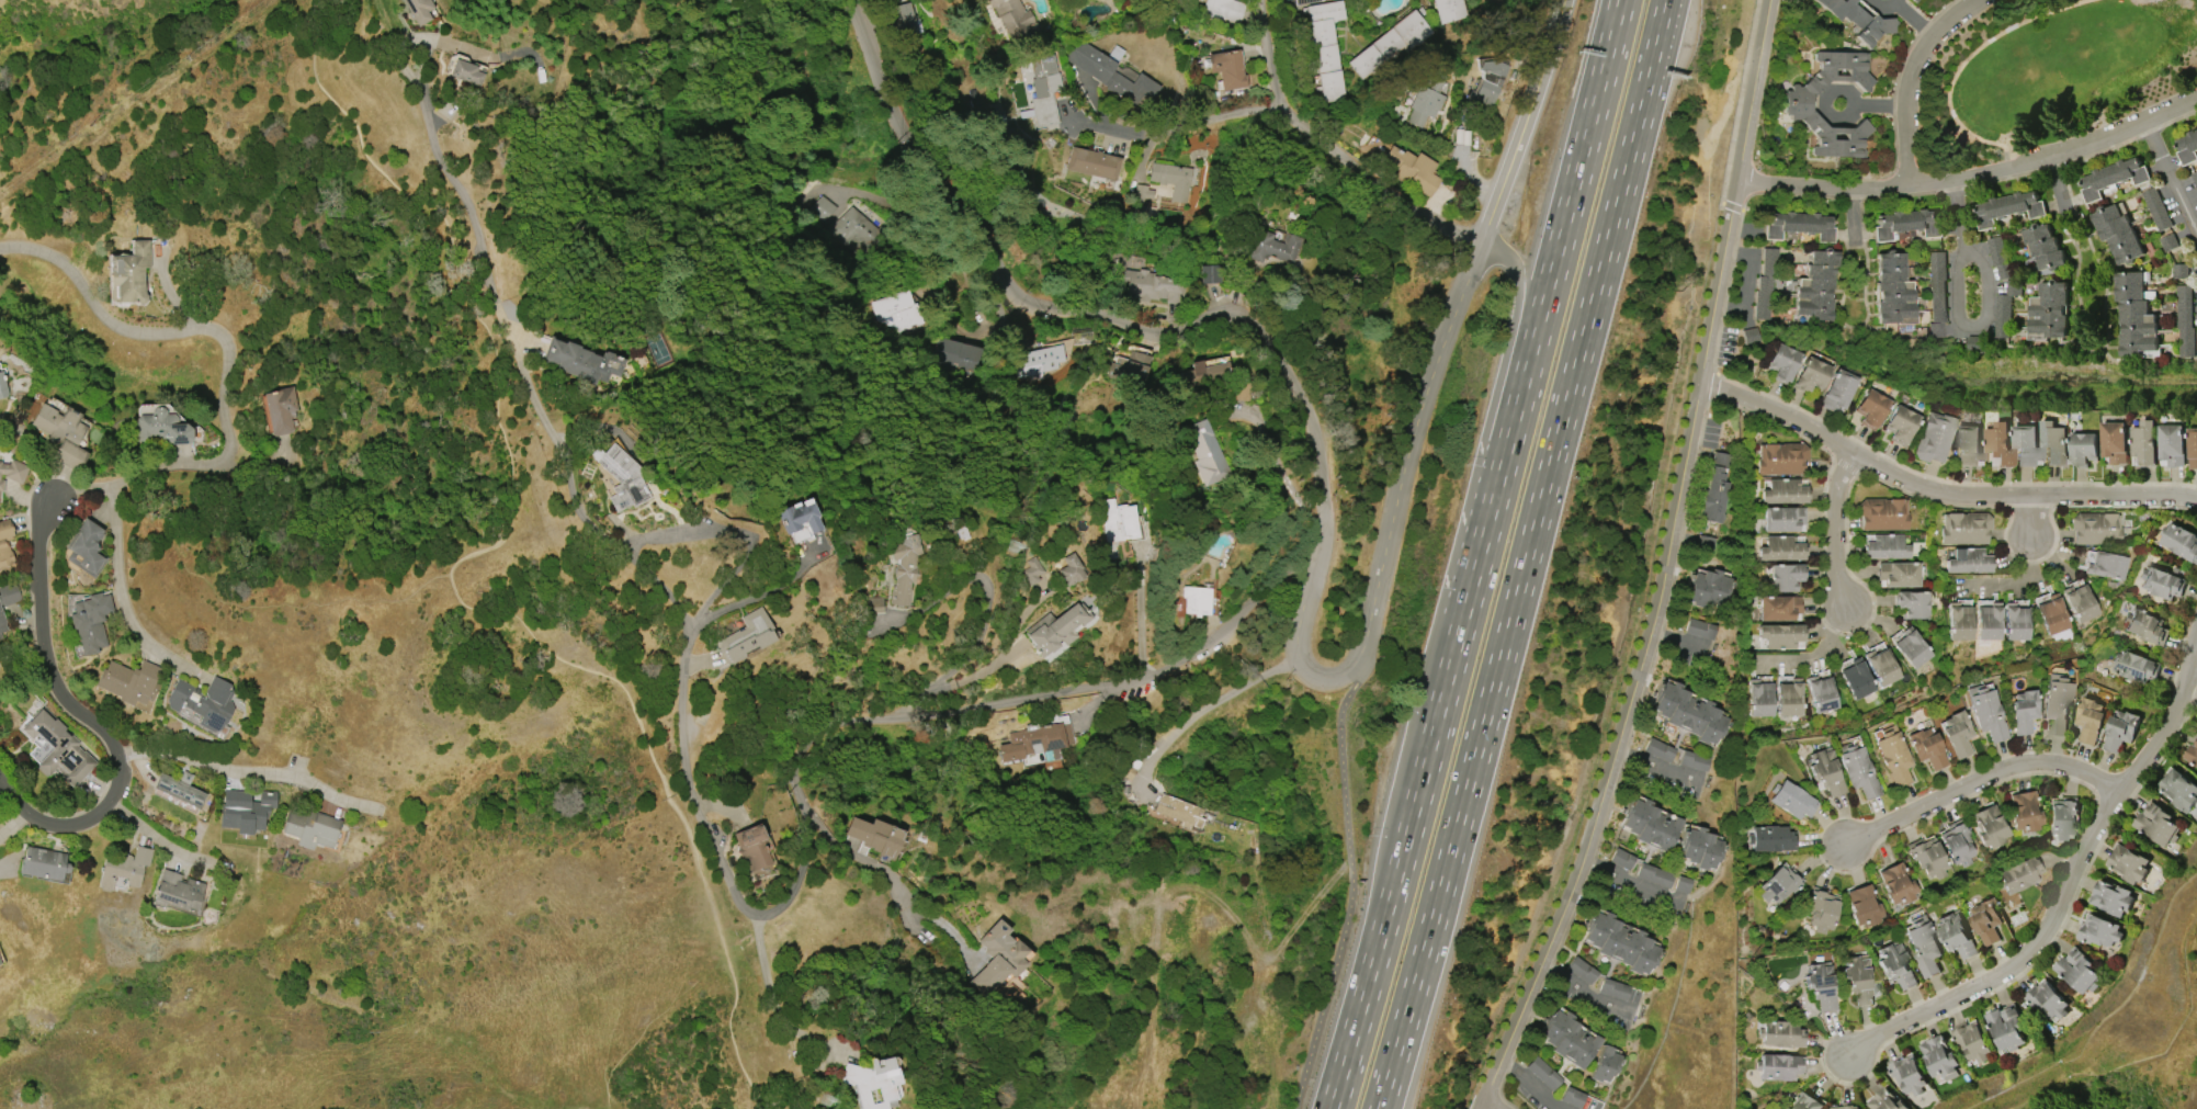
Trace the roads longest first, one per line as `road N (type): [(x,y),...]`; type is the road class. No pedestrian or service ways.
road 1 (residential): [(482,59),(412,43),(398,65),(427,112),(433,151),(473,218),(483,280),(566,469),(574,507),(663,590),(684,625),(683,760),(697,815),(741,909),(769,919),(794,894),(811,850),(799,789),(851,718),(914,717)]
road 2 (motorway): [(1376,1108),(1664,0)]
road 3 (residential): [(852,0),(897,122),(1017,287),(1051,305),(1151,329),(1224,321),(1266,340),(1305,403),(1322,456),(1318,548),(1299,655),(1326,678),(1355,664)]
road 4 (residential): [(1736,180),(1655,618),(1575,883),(1491,1082),(1487,1108)]
road 5 (residential): [(1563,0),(1417,422),(1355,664)]
road 6 (motorway): [(1625,0),(1477,581)]
road 7 (residential): [(43,507),(63,490),(111,488),(170,466),(230,463),(229,341),(220,330),(125,336),(91,306),(65,265),(0,253)]
road 8 (residential): [(2196,635),(2162,734),(2079,862),(2039,941),(2014,965),(1849,1054)]
road 9 (motorway): [(1477,581),(1336,1108)]
road 10 (residential): [(2196,500),(1941,499),(1757,403),(1699,383)]
road 11 (residential): [(1736,180),(1862,190),(1973,178),(2083,147),(2196,98)]
road 12 (residential): [(43,507),(41,595),(52,693),(111,740),(117,761),(112,800),(93,823),(59,828),(27,812),(0,777)]
road 13 (residential): [(914,717),(1137,682),(1190,654),(1286,572),(1314,568)]
road 14 (motorway): [(1481,244),(1510,262),(1519,296),(1486,449),(1477,581)]
road 15 (residential): [(1481,244),(1294,136),(1259,0)]
road 16 (residential): [(2122,793),(2066,766),(2030,762),(1845,844)]
road 17 (residential): [(363,806),(335,802),(254,763),(117,761)]
road 18 (residential): [(1977,0),(1936,33),(1906,91),(1911,189)]
road 19 (residential): [(115,486),(126,606),(140,633),(177,663)]
road 20 (residential): [(1294,136),(1106,87)]
road 21 (tertiary): [(1770,0),(1736,180)]
road 22 (residential): [(1857,456),(1838,508),(1846,606)]
road 23 (residential): [(2144,121),(2196,238)]

